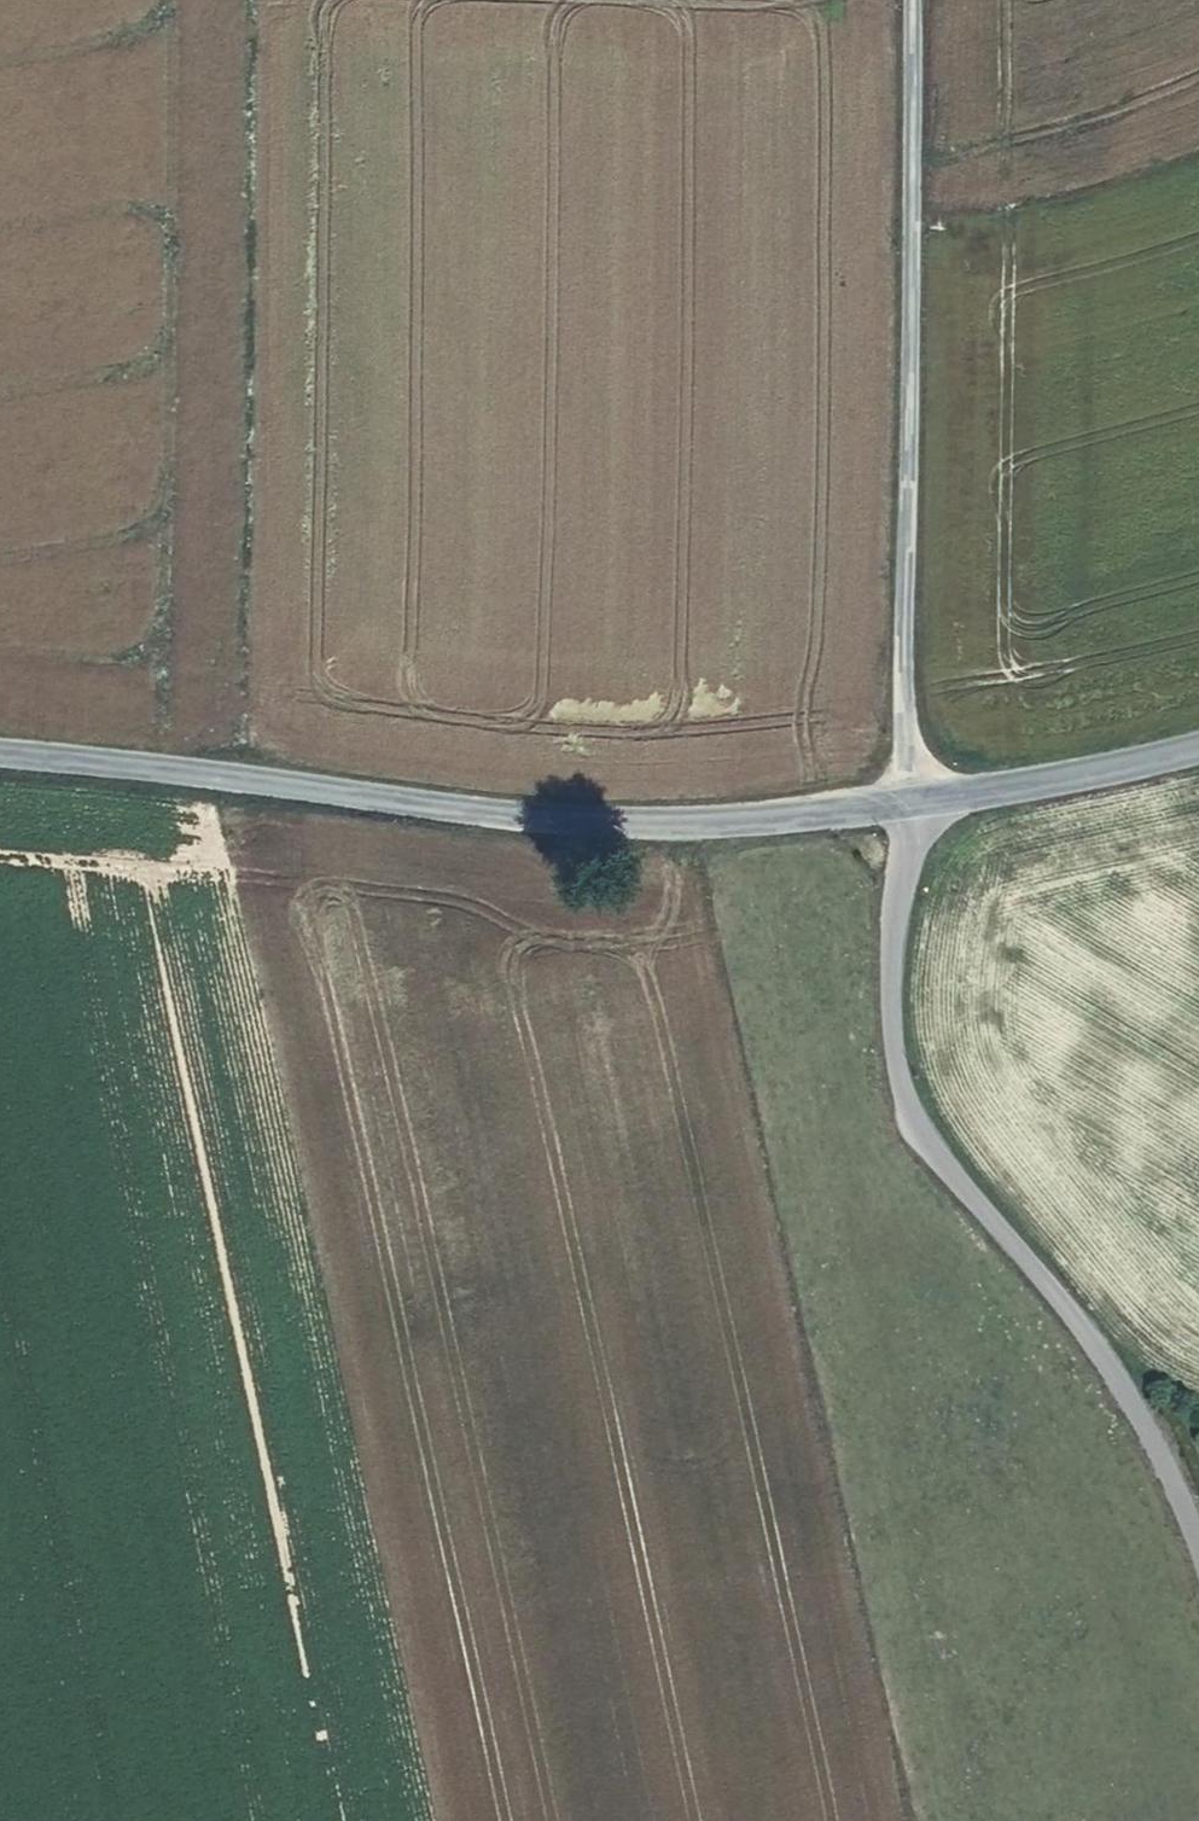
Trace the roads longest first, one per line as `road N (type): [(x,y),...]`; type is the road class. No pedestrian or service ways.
road 1 (tertiary): [(0,760),(700,828),(913,803)]
road 2 (unclassified): [(913,803),(892,1008),(913,1132),(1140,1405),(1198,1540)]
road 3 (unclassified): [(911,0),(913,803)]
road 4 (tertiary): [(913,803),(1198,749)]

